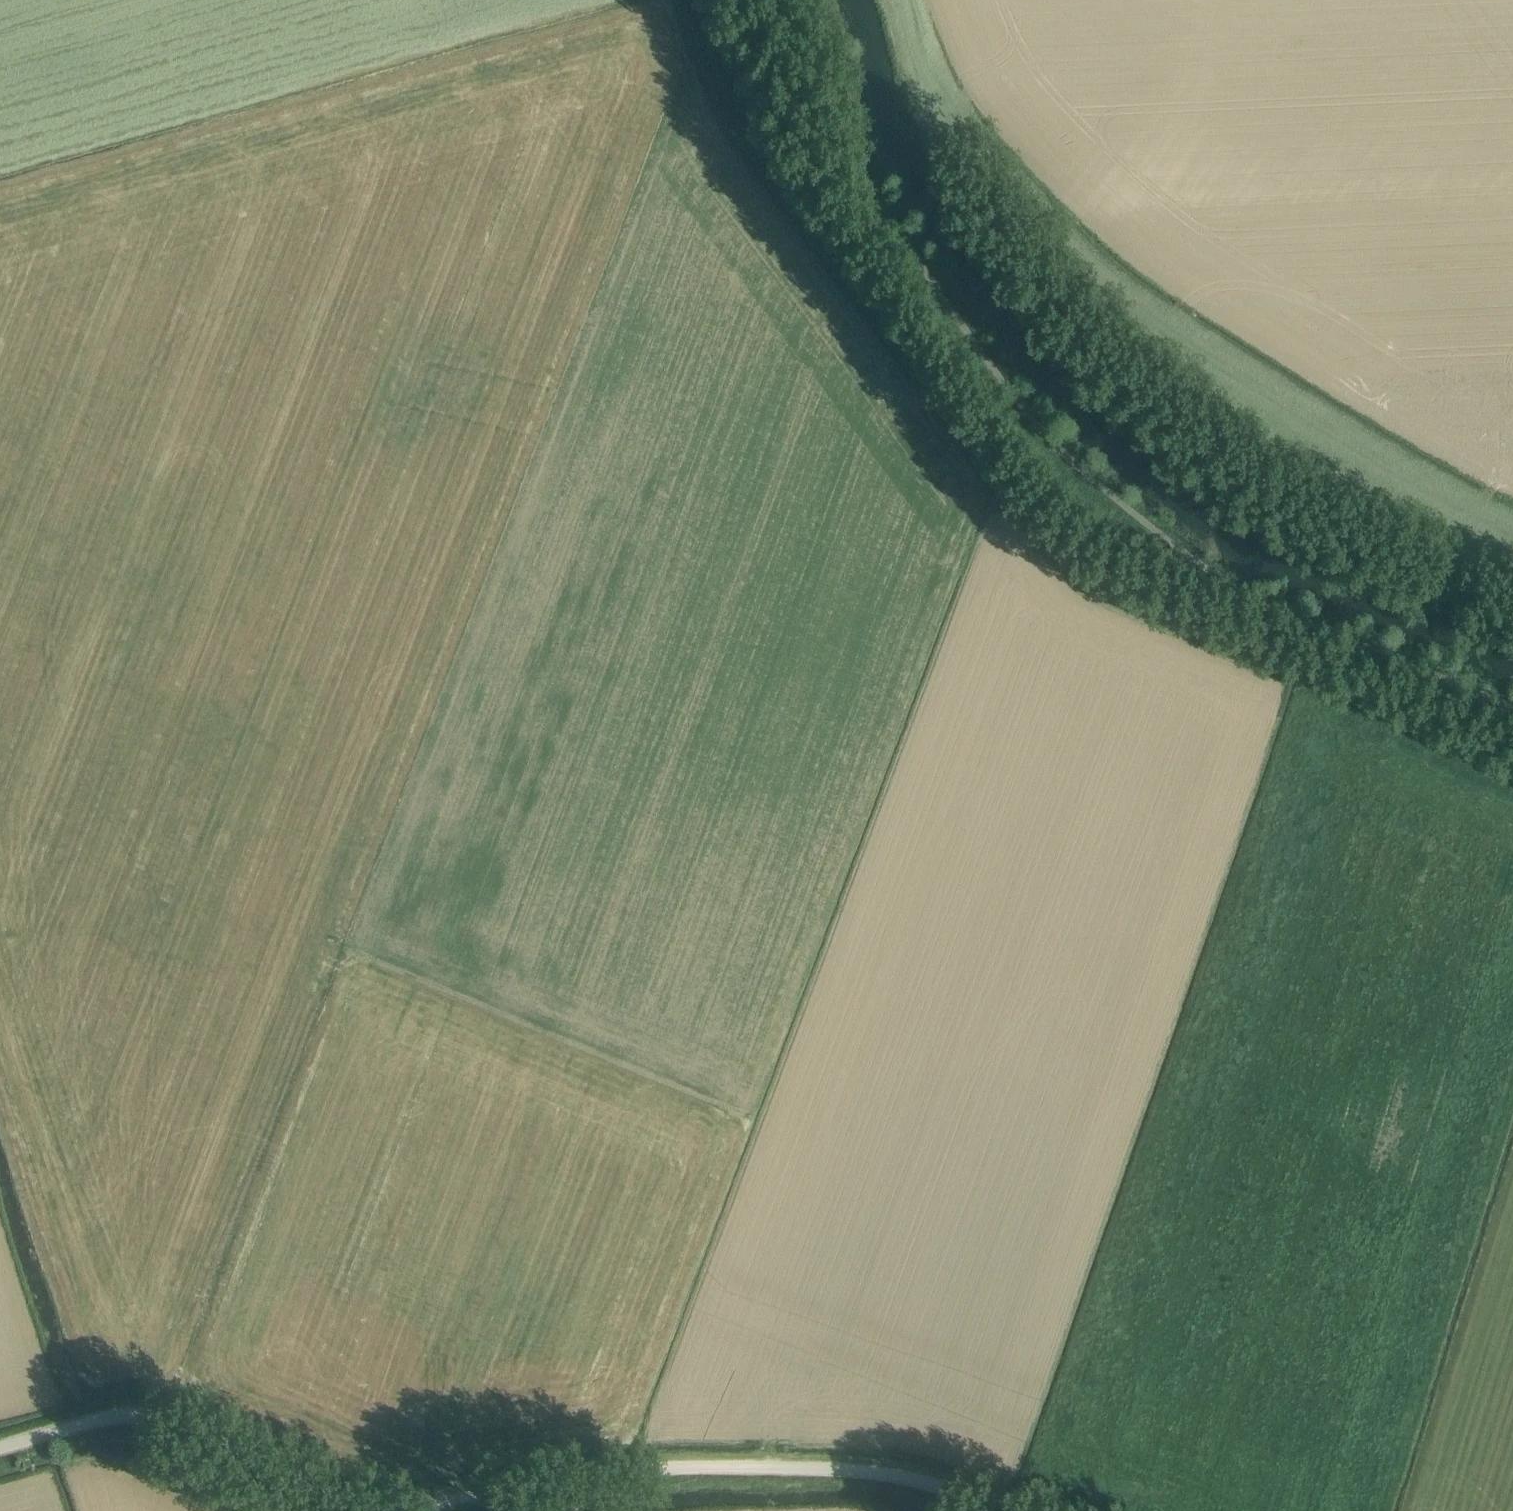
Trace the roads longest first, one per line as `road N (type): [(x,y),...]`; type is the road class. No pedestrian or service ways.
road 1 (unclassified): [(0,1442),(154,1399),(198,1404),(397,1490),(696,1452),(868,1462),(1036,1499),(1060,1510)]

